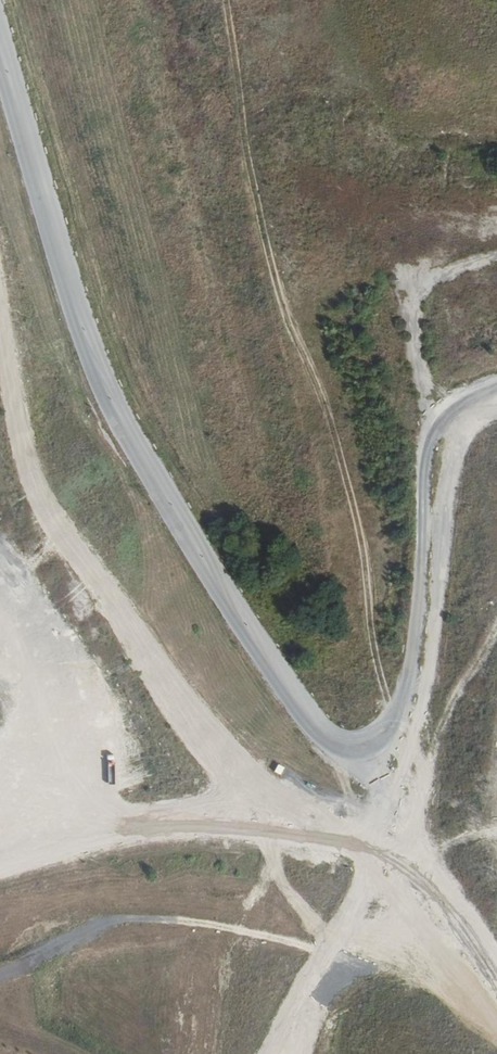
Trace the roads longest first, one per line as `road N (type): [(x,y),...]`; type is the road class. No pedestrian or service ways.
road 1 (unclassified): [(0,62),(115,416),(232,609),(405,825)]
road 2 (track): [(273,837),(37,494),(0,278)]
road 3 (track): [(405,825),(354,842),(172,844),(0,871)]

